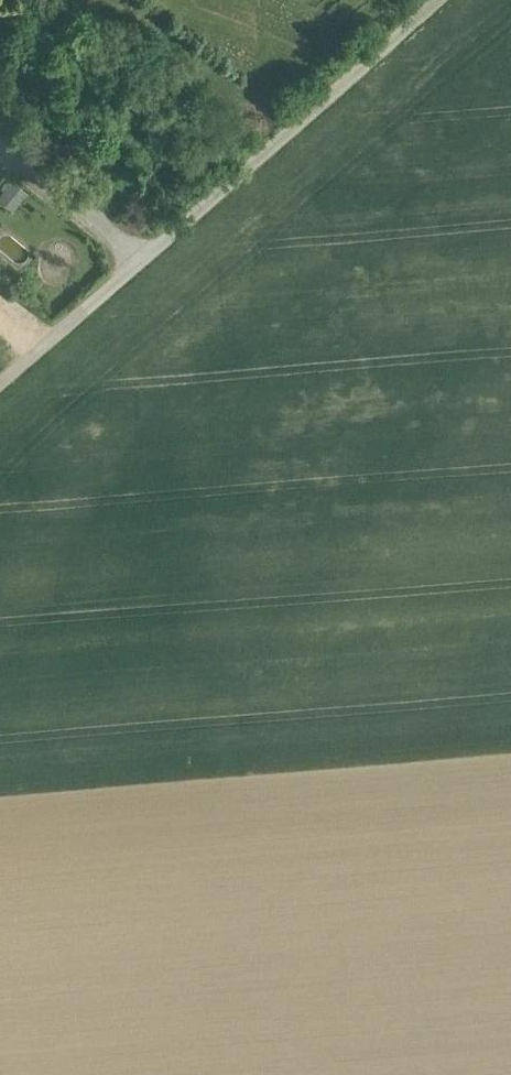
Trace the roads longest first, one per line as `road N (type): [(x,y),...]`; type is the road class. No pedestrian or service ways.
road 1 (track): [(440,0),(0,383)]

